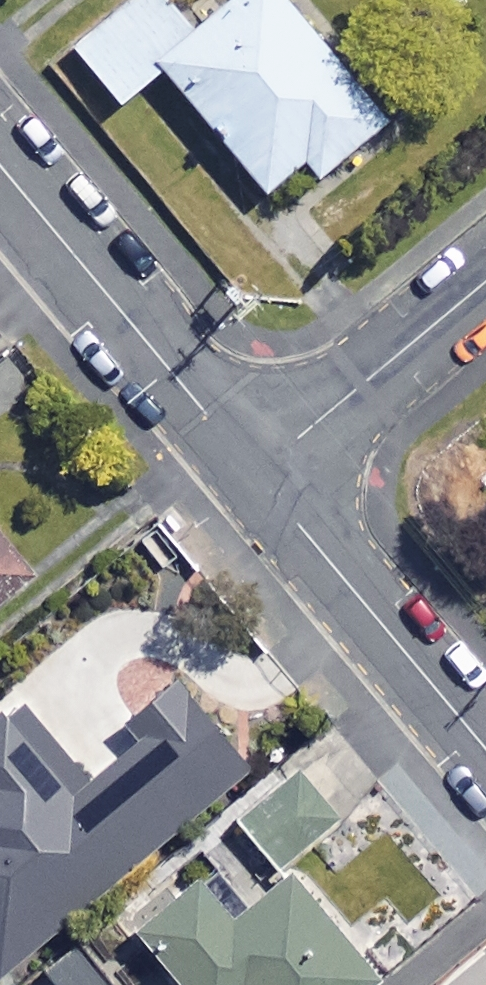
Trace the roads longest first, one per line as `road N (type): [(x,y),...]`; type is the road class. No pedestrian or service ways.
road 1 (residential): [(0,164),(256,472)]
road 2 (residential): [(256,472),(485,748)]
road 3 (residential): [(485,281),(256,472)]

